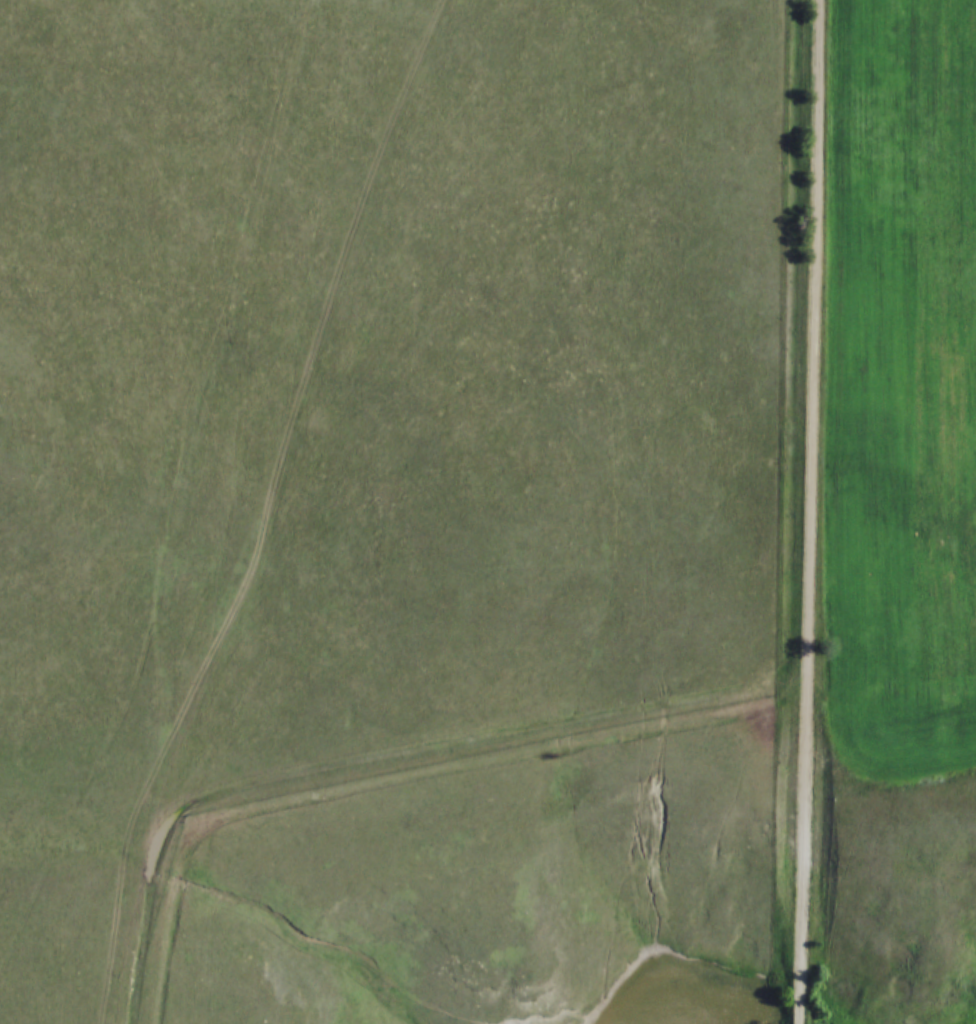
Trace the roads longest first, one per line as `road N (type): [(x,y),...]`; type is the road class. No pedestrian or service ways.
road 1 (residential): [(802,1023),(818,0)]

